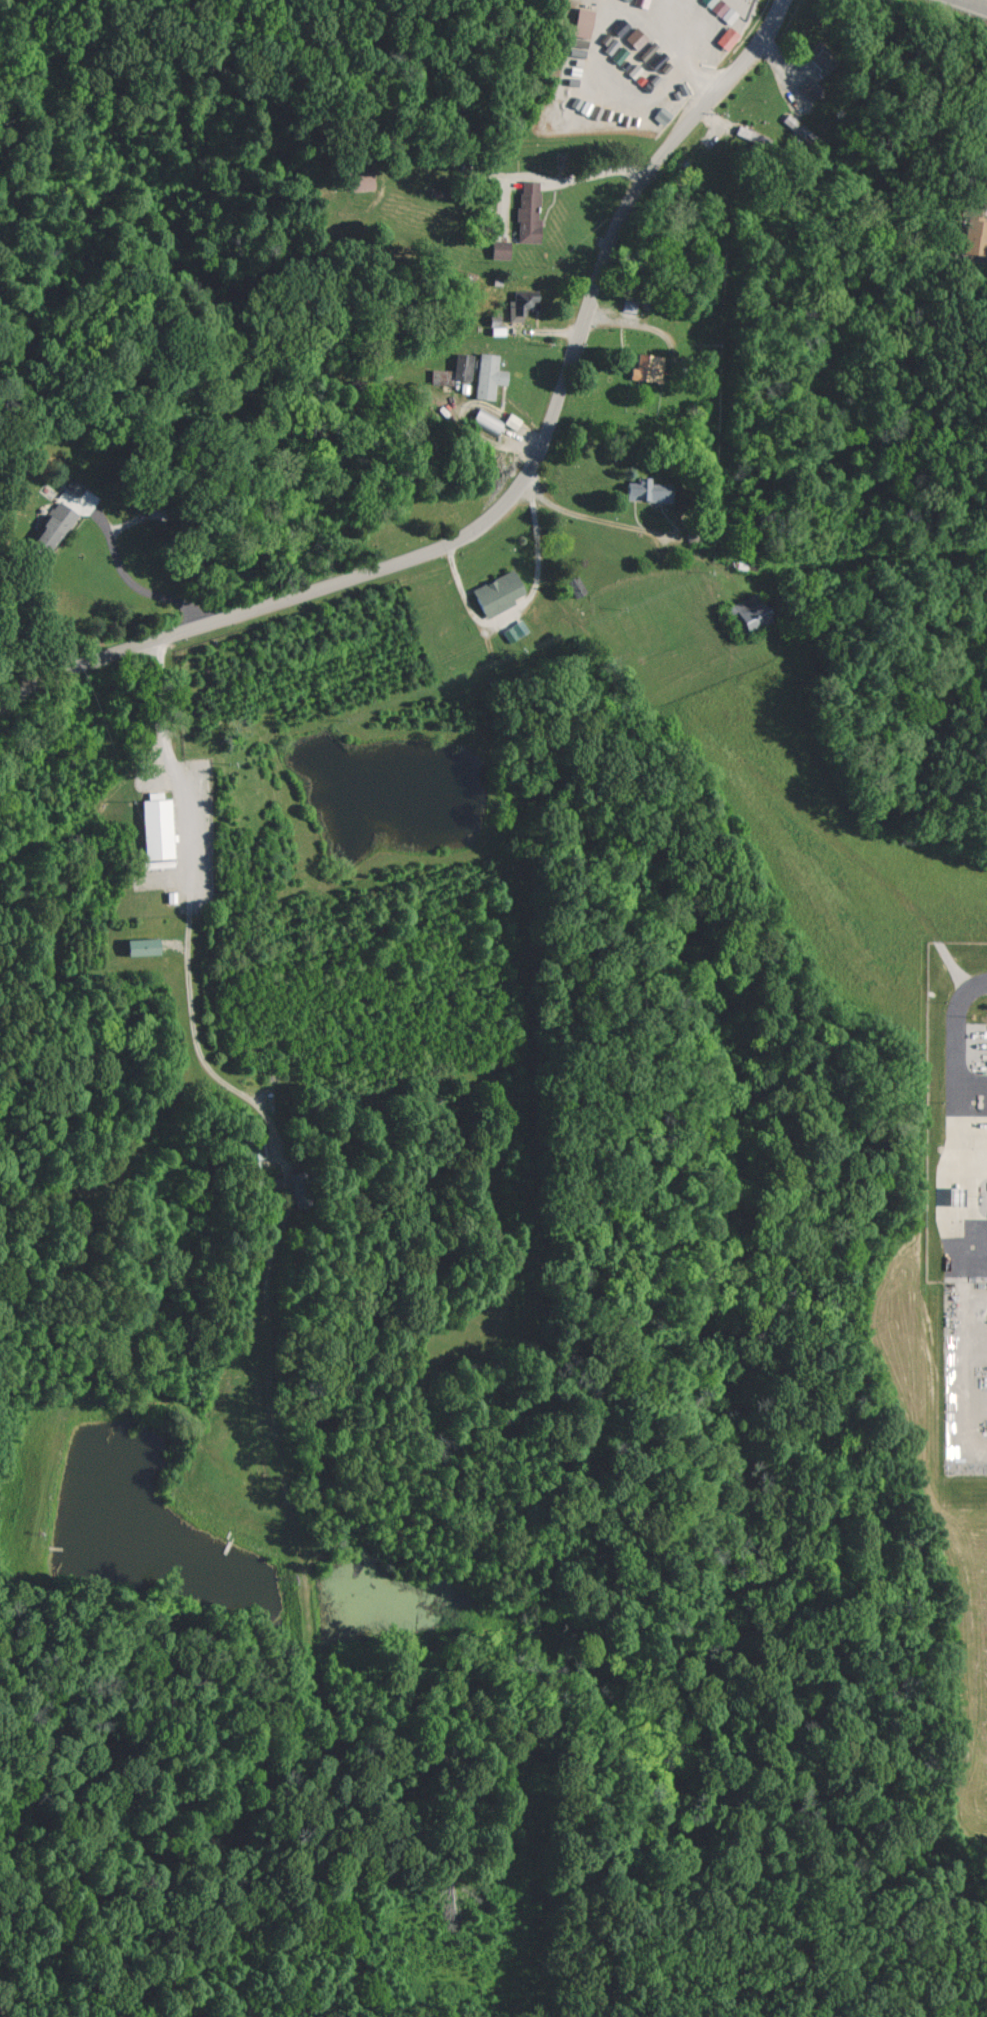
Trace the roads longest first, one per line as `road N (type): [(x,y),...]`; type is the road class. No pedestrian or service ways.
road 1 (residential): [(780,0),(744,56),(657,155),(623,211),(536,456),(487,516),(420,551),(61,663),(0,701)]

